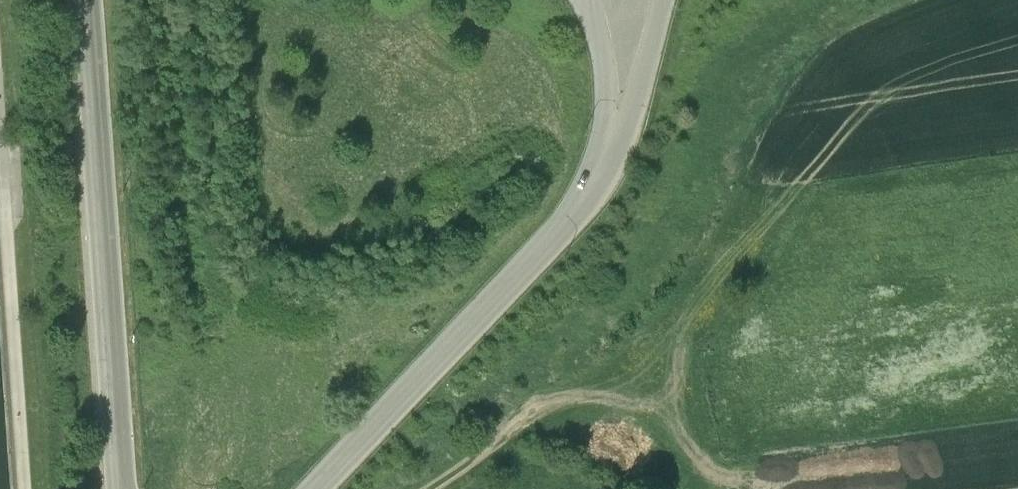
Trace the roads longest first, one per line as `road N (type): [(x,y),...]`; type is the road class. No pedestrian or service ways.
road 1 (tertiary): [(87,0),(120,488)]
road 2 (tertiary): [(313,488),(534,254),(566,215),(611,132)]
road 3 (tertiary): [(611,132),(630,106),(657,0)]
road 4 (tertiary): [(587,2),(611,132)]

